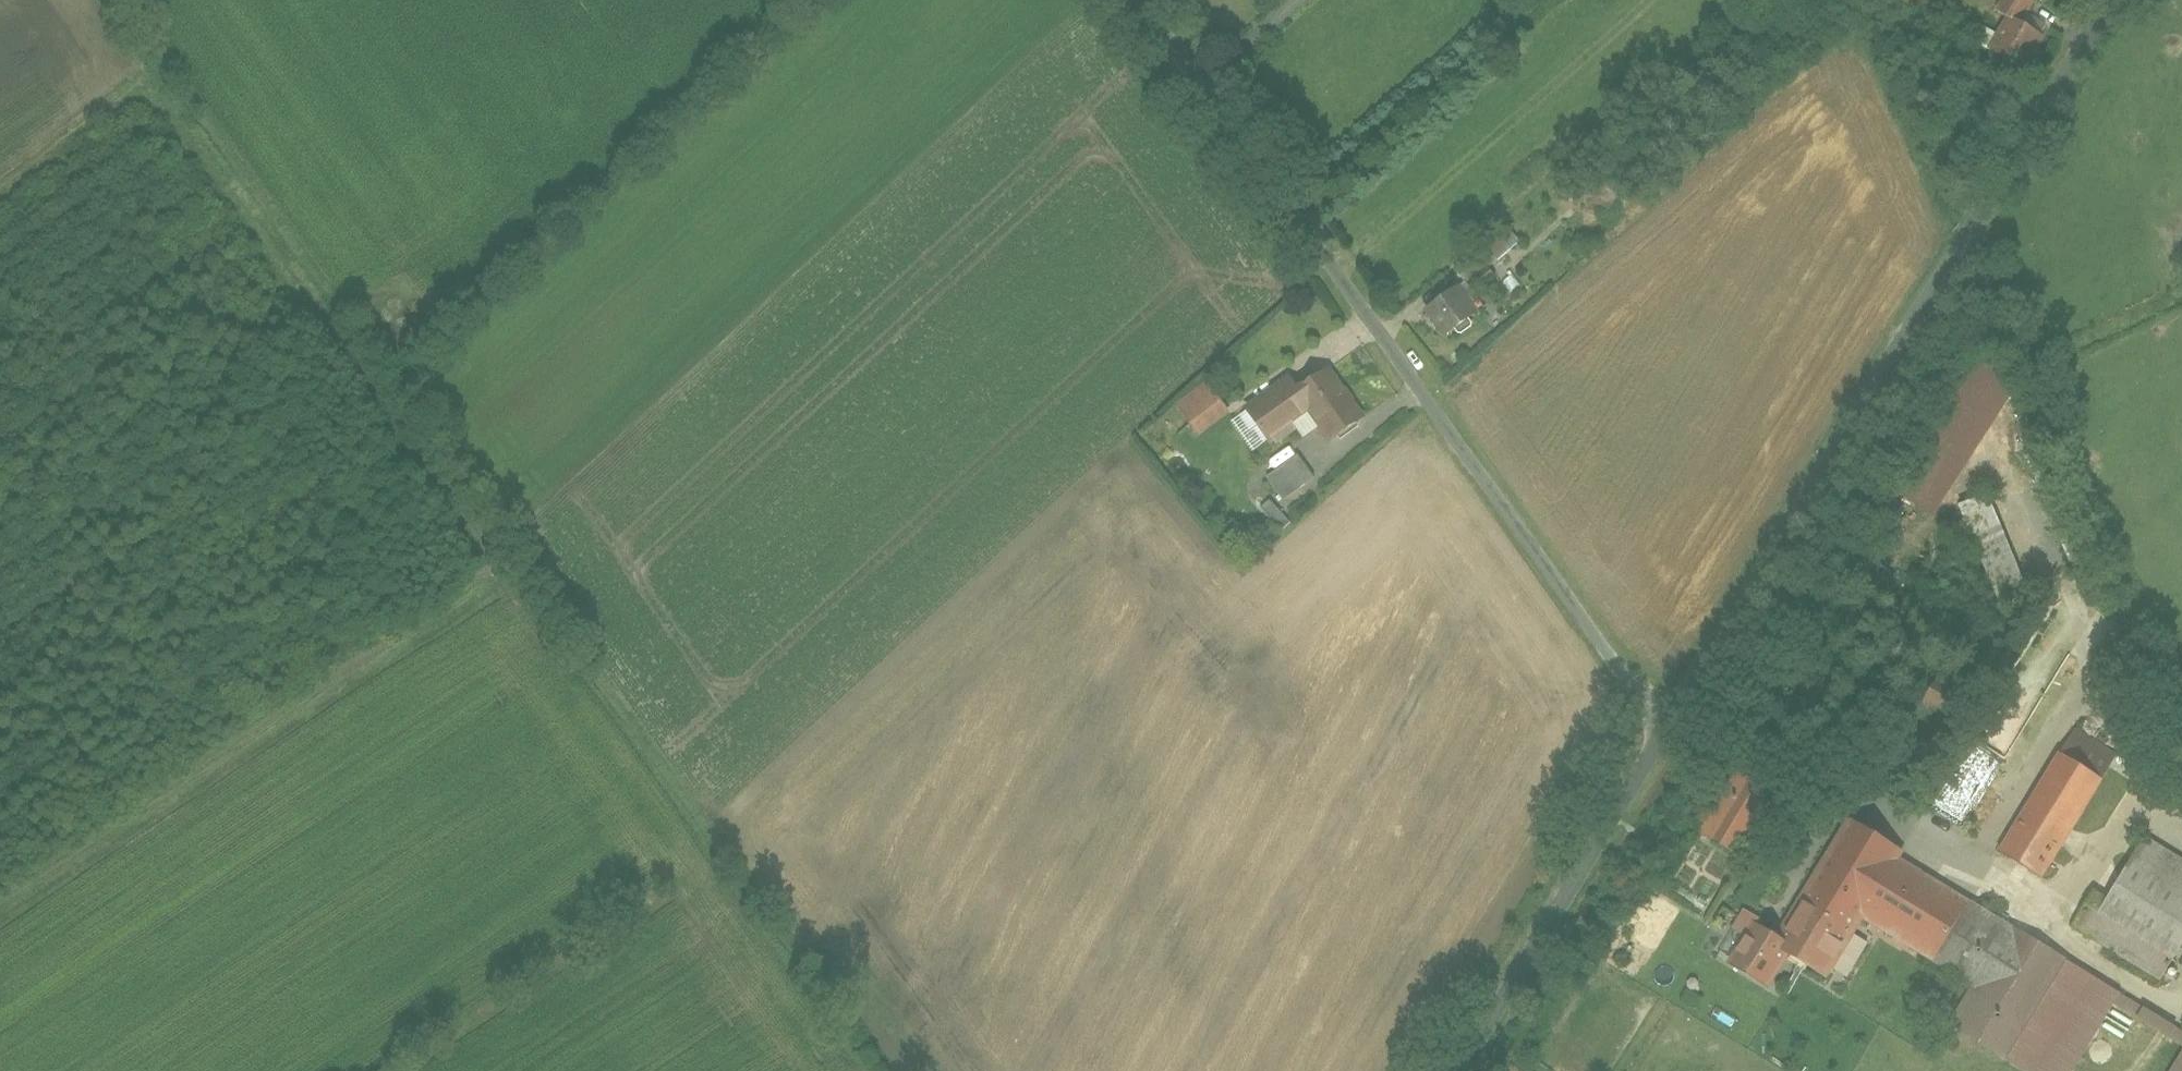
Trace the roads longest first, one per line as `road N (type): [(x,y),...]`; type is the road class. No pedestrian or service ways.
road 1 (residential): [(1662,738),(1136,0)]
road 2 (unclassified): [(1662,738),(2122,0)]
road 3 (unclassified): [(1467,1070),(1662,738)]

